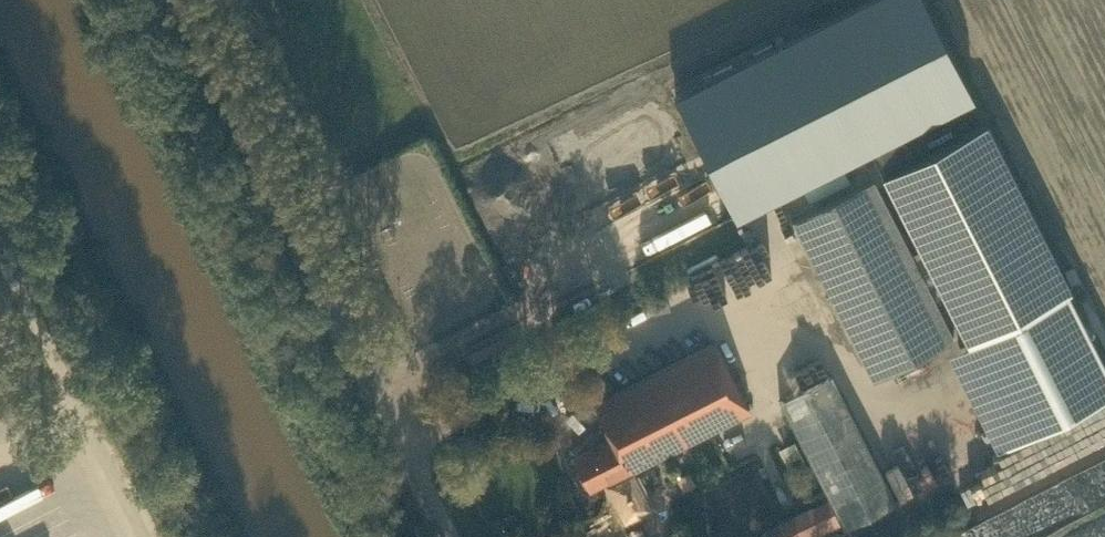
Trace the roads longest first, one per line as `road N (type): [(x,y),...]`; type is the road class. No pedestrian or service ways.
road 1 (unclassified): [(450,536),(178,0)]
road 2 (unclassified): [(142,536),(0,256)]

